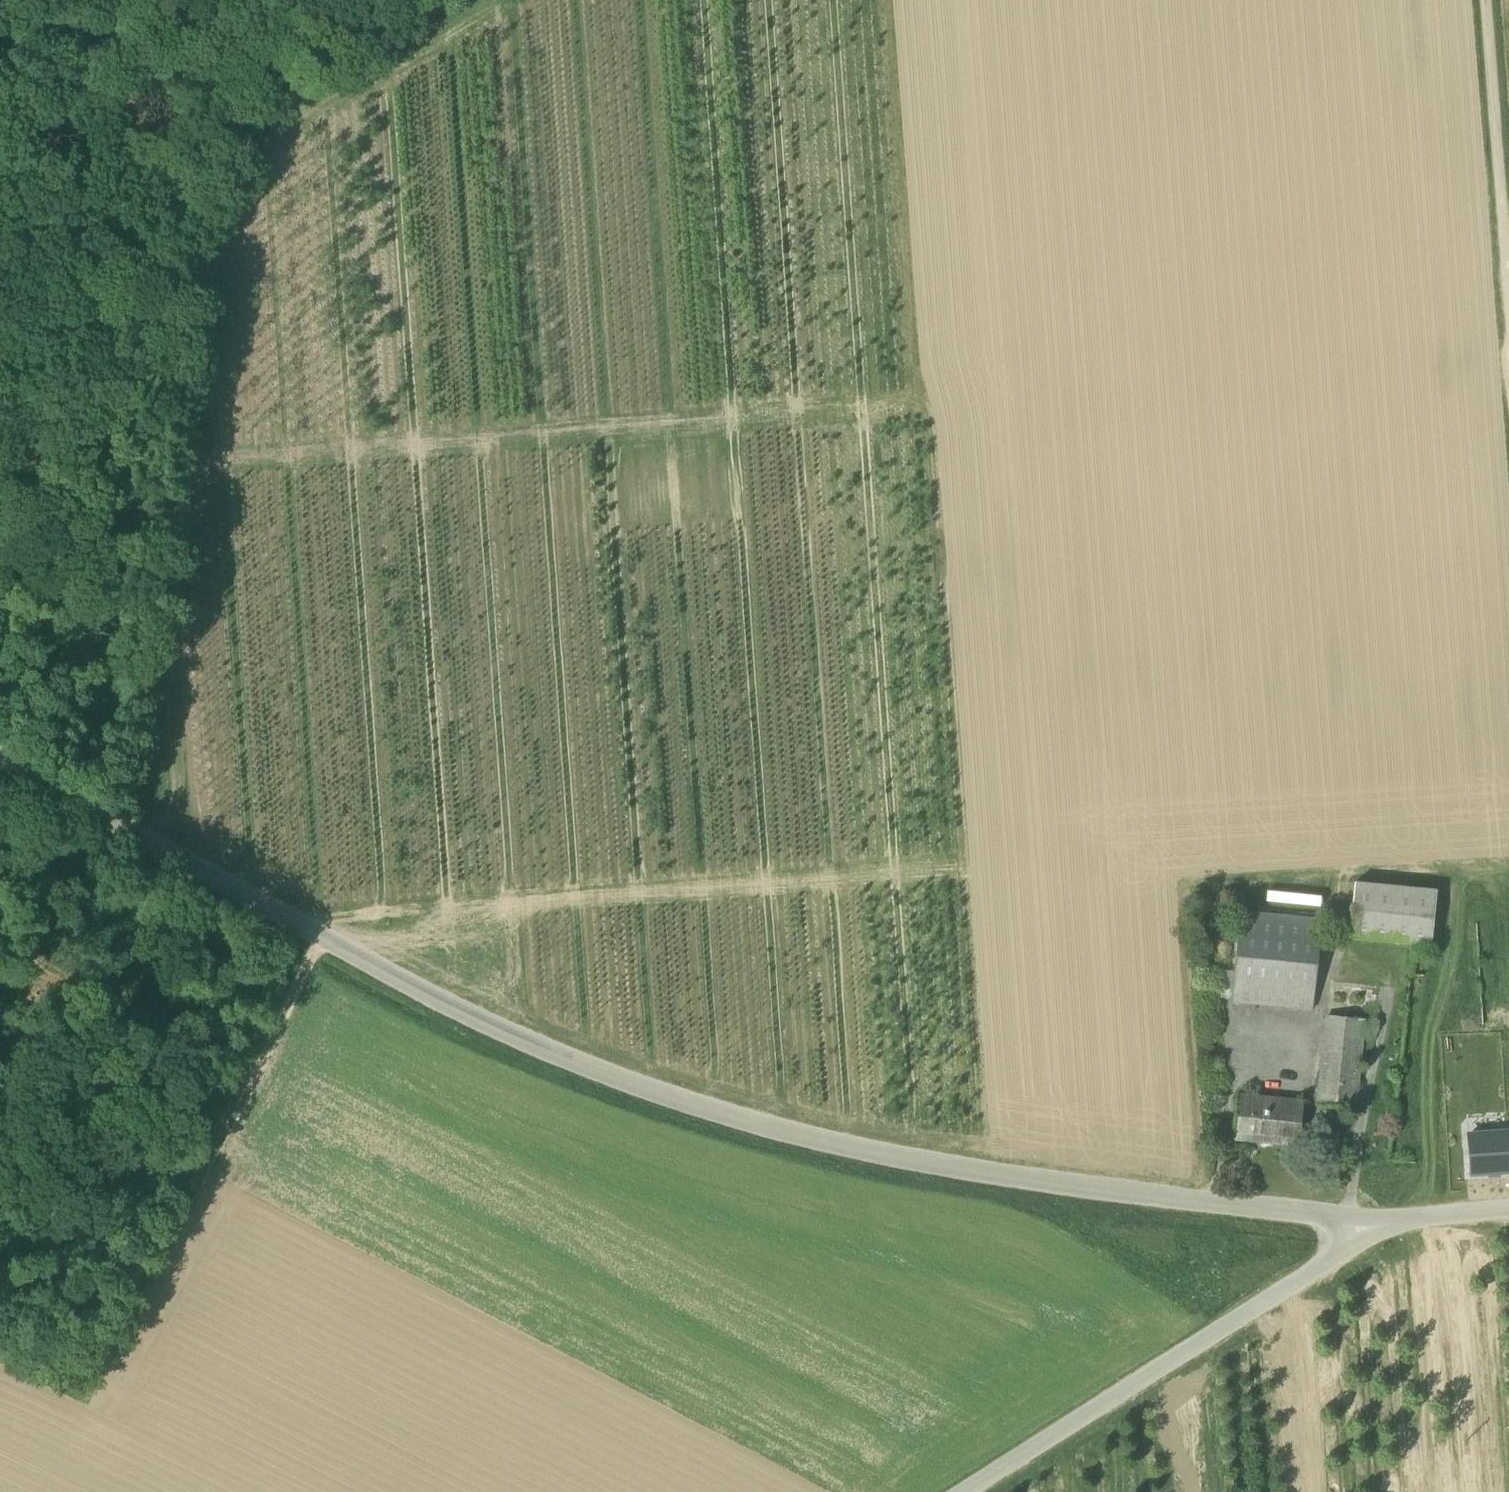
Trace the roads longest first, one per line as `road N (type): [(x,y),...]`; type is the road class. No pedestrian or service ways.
road 1 (unclassified): [(1394,1217),(1025,1182),(815,1140),(656,1090),(385,976),(0,756)]
road 2 (track): [(0,1351),(83,1388),(321,939)]
road 3 (unclassified): [(966,1491),(1394,1217)]
road 4 (track): [(1508,303),(1486,0)]

